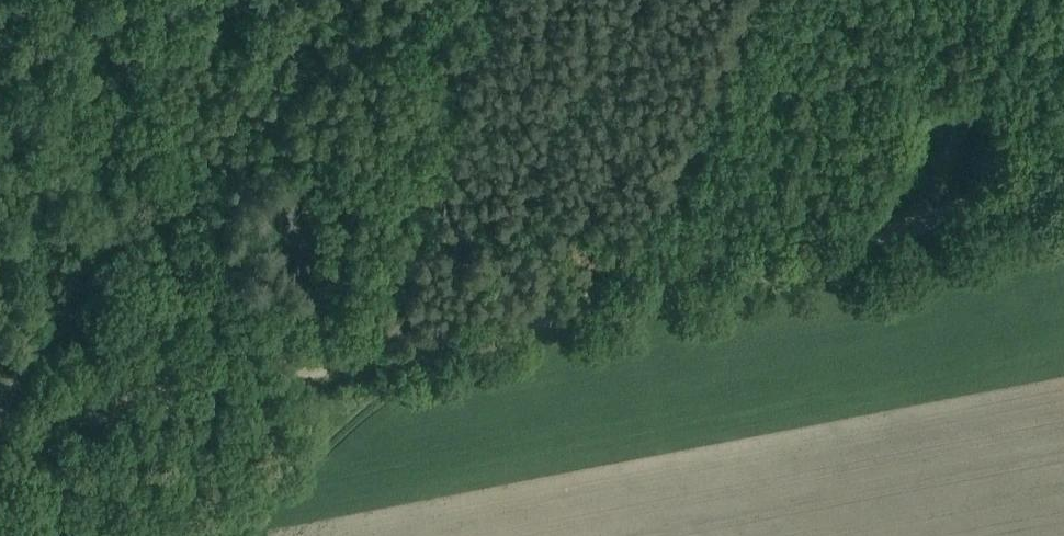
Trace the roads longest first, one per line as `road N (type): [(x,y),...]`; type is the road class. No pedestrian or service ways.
road 1 (tertiary): [(1063,175),(822,250),(644,293),(0,427)]
road 2 (track): [(0,423),(47,356),(128,193),(123,113),(93,0)]
road 3 (track): [(917,222),(1019,0)]

